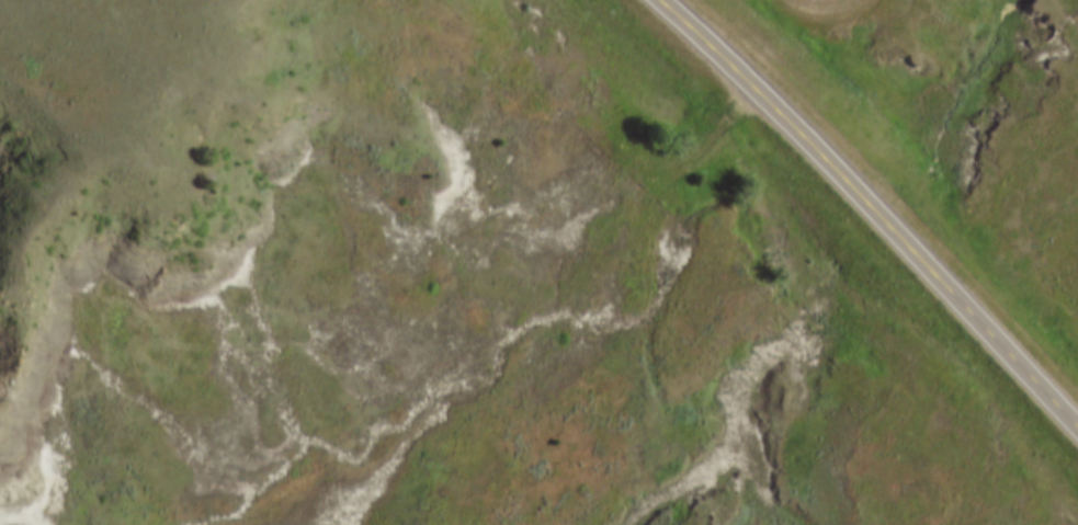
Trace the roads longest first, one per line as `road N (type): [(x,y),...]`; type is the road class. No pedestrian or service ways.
road 1 (primary): [(1077,426),(846,180),(650,0)]

